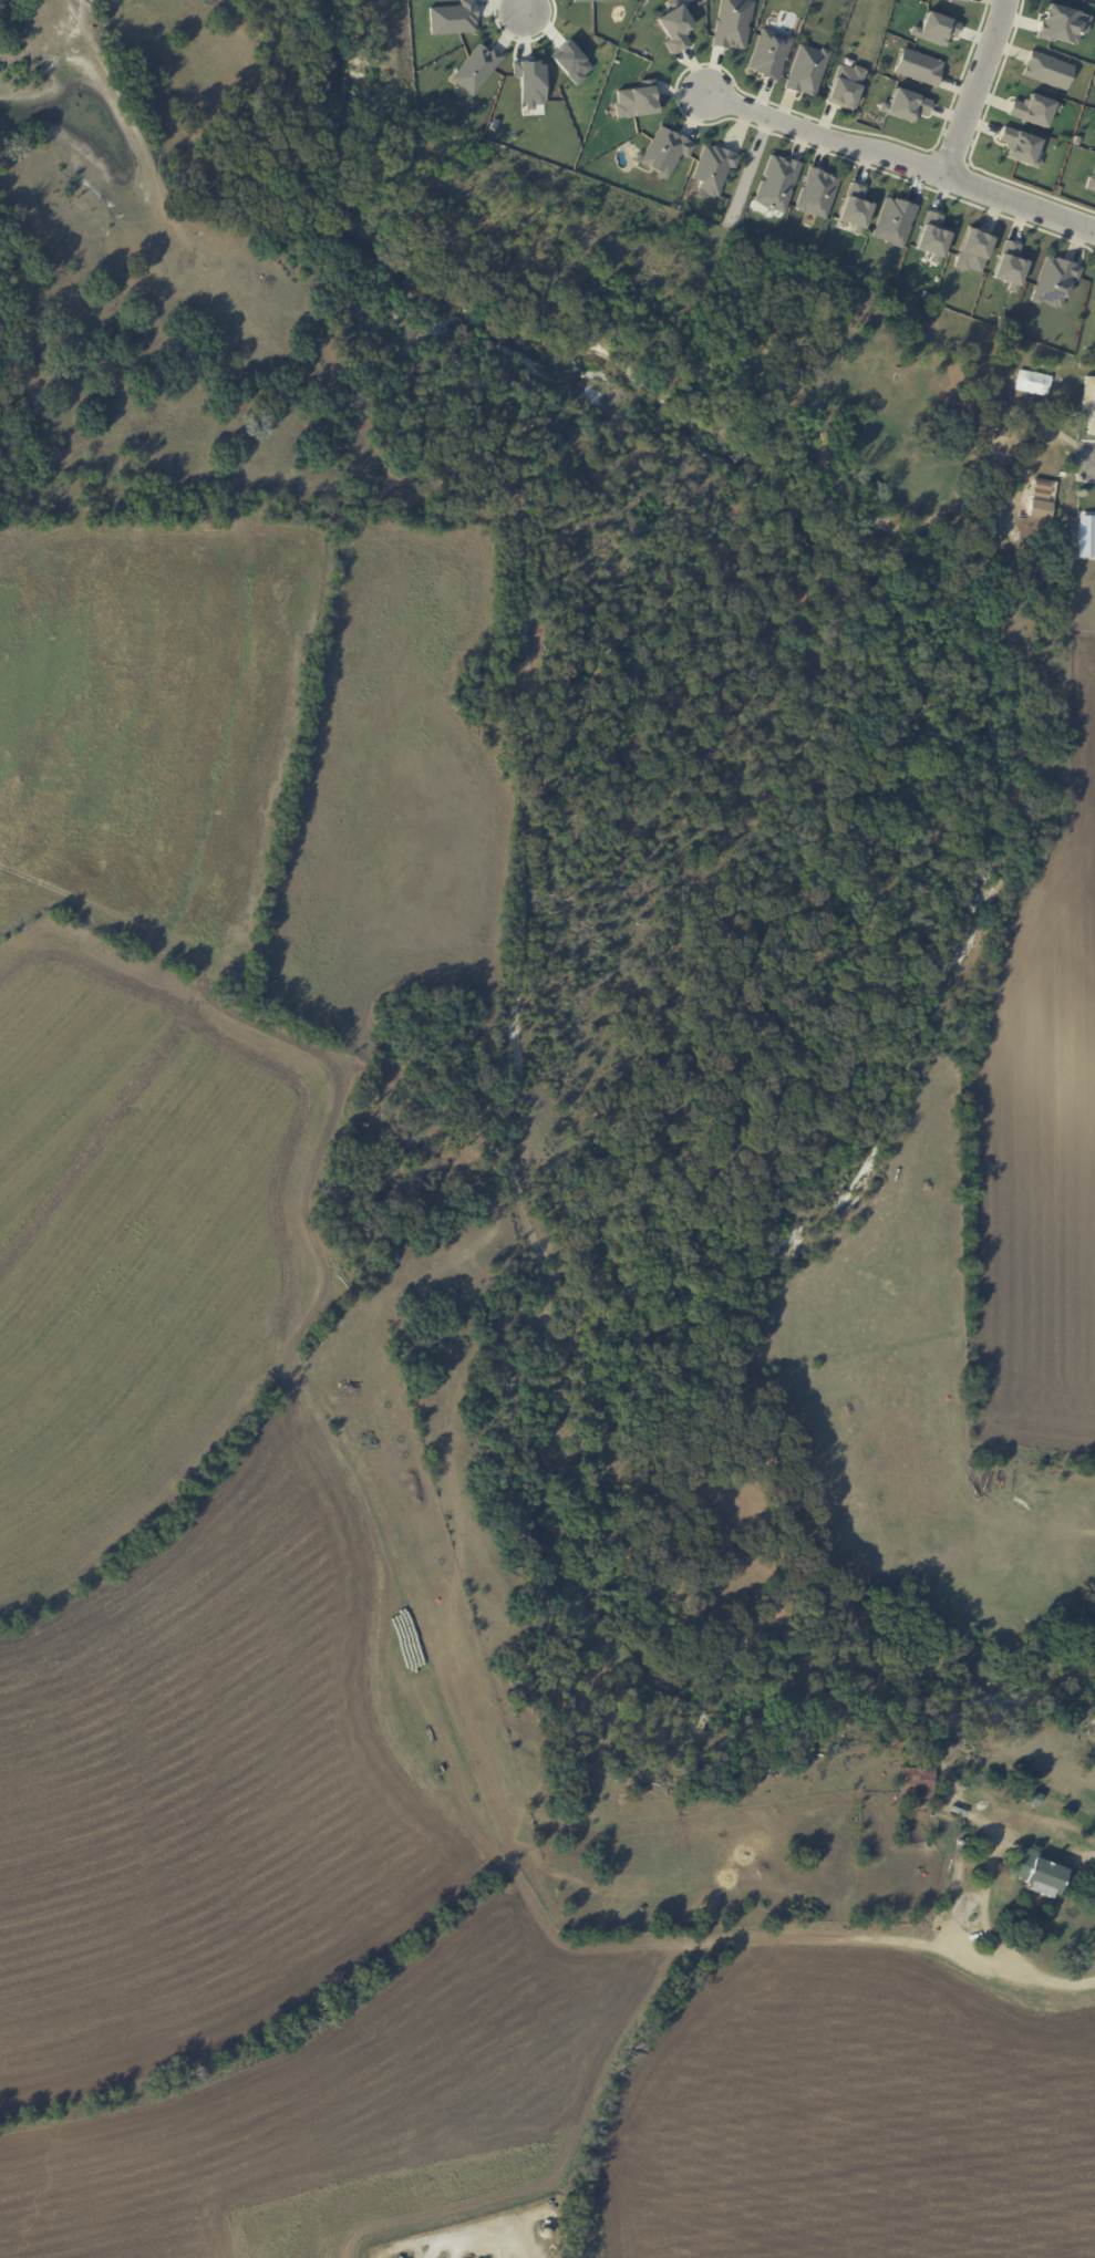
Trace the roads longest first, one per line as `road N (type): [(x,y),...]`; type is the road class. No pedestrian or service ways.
road 1 (residential): [(706,93),(1094,230)]
road 2 (residential): [(942,175),(1007,0)]

